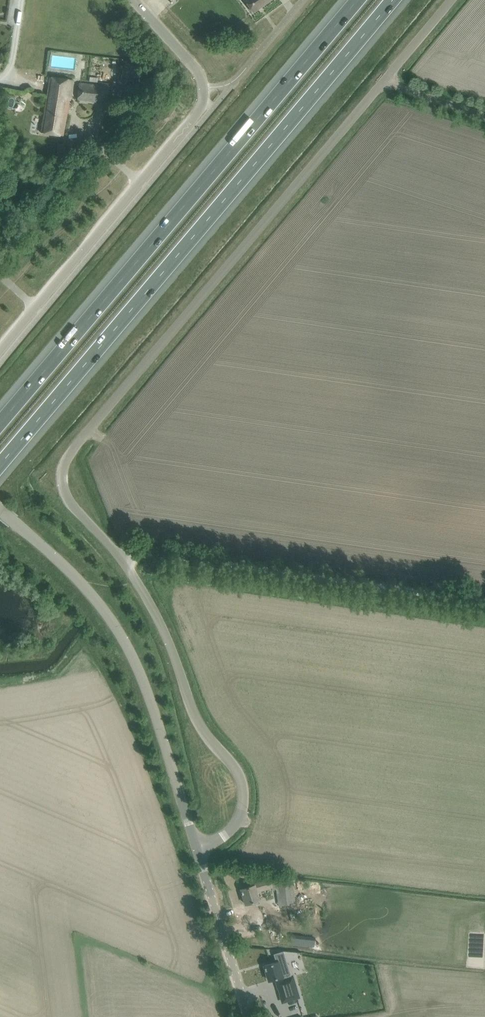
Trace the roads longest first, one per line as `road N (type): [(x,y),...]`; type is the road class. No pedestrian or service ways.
road 1 (unclassified): [(197,854),(234,827),(241,781),(196,717),(149,603),(64,491),(65,460),(454,0)]
road 2 (motorway): [(0,463),(396,0)]
road 3 (motorway): [(357,0),(0,422)]
road 4 (unclassified): [(0,355),(202,102),(197,76),(133,0)]
road 5 (unclassified): [(197,854),(123,638),(73,576),(0,510)]
road 6 (track): [(109,545),(242,553),(484,592)]
road 7 (unclassified): [(246,1016),(197,854)]

